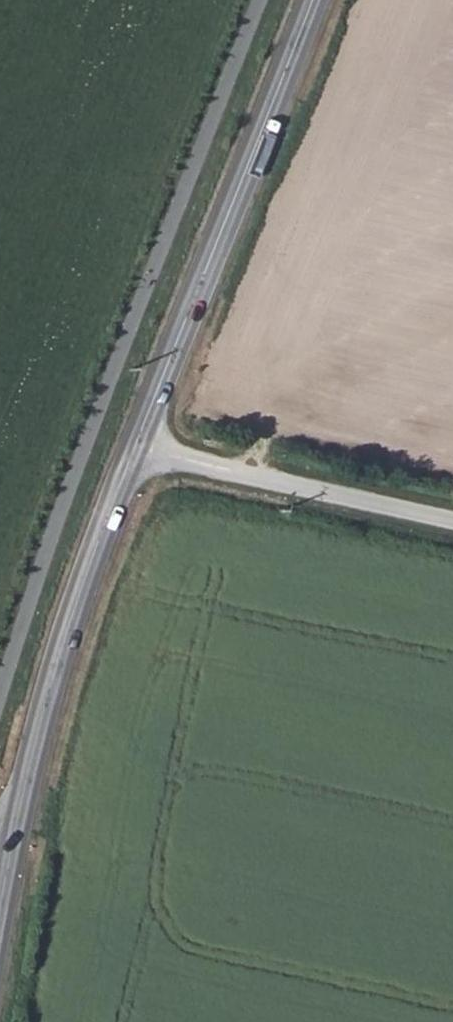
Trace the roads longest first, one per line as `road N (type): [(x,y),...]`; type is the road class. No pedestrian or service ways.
road 1 (tertiary): [(309,0),(135,447)]
road 2 (tertiary): [(135,447),(79,593),(11,849)]
road 3 (unclassified): [(135,447),(452,520)]

